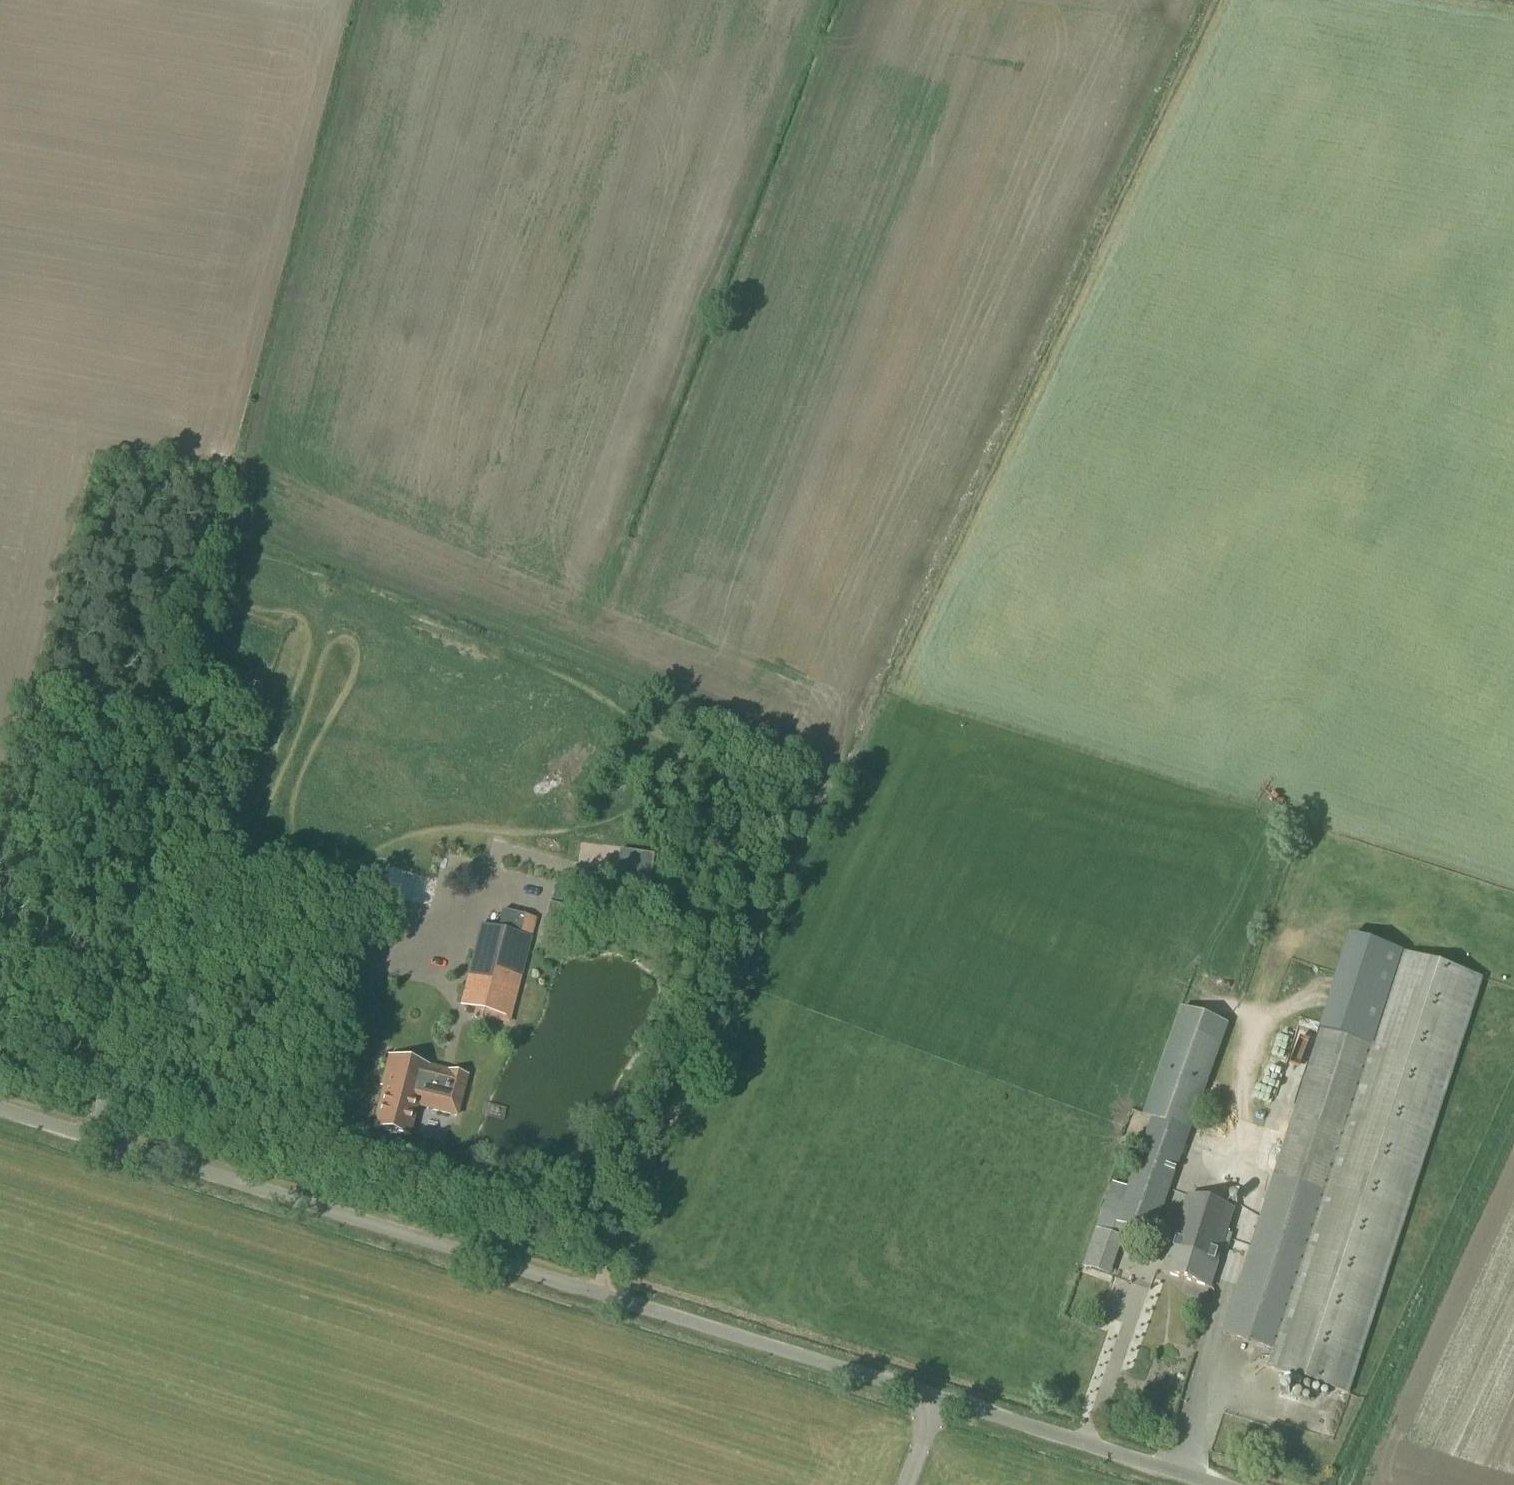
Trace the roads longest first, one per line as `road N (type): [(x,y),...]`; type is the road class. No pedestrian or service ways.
road 1 (unclassified): [(1208,1484),(0,1114)]

